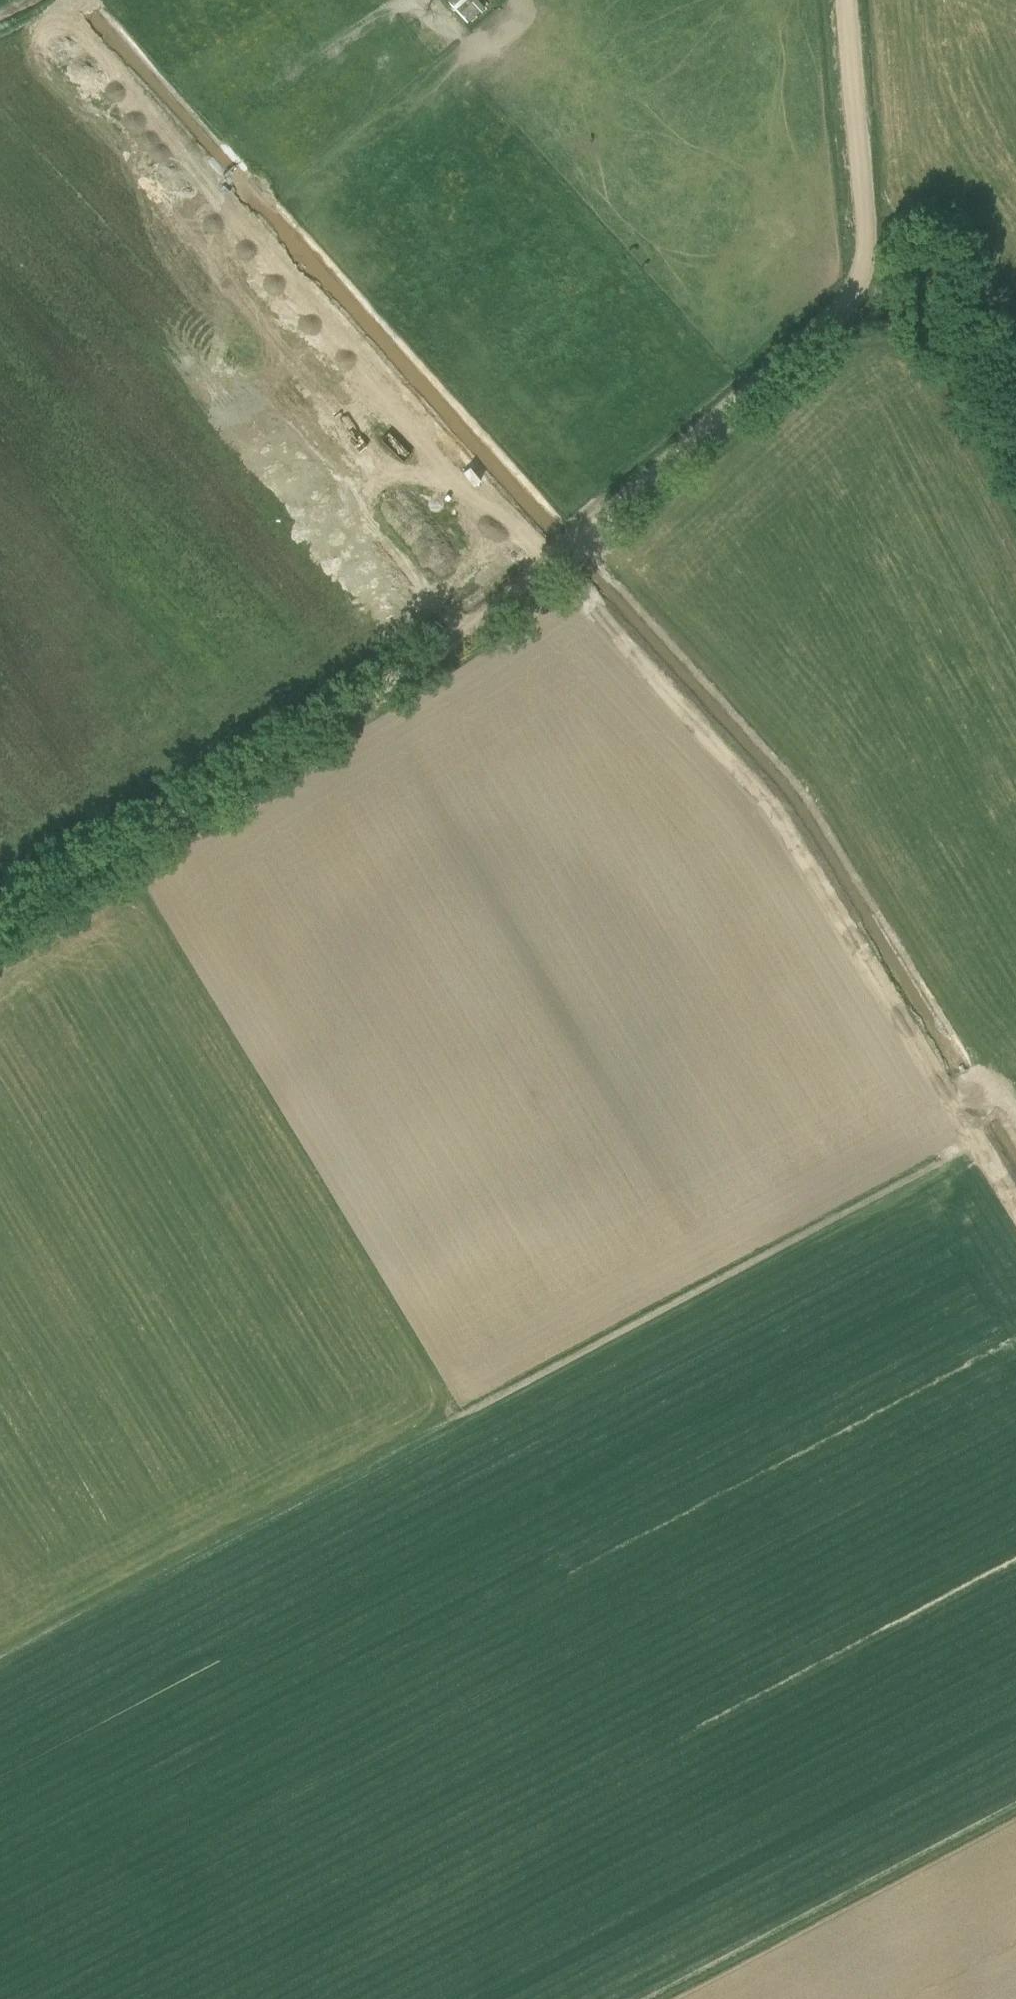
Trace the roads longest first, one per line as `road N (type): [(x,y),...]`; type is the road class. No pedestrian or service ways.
road 1 (track): [(849,302),(826,329),(518,594),(371,696),(0,924)]
road 2 (track): [(846,0),(868,250),(863,279),(849,302)]
road 3 (track): [(849,302),(899,316),(930,284),(953,281),(1015,402)]

